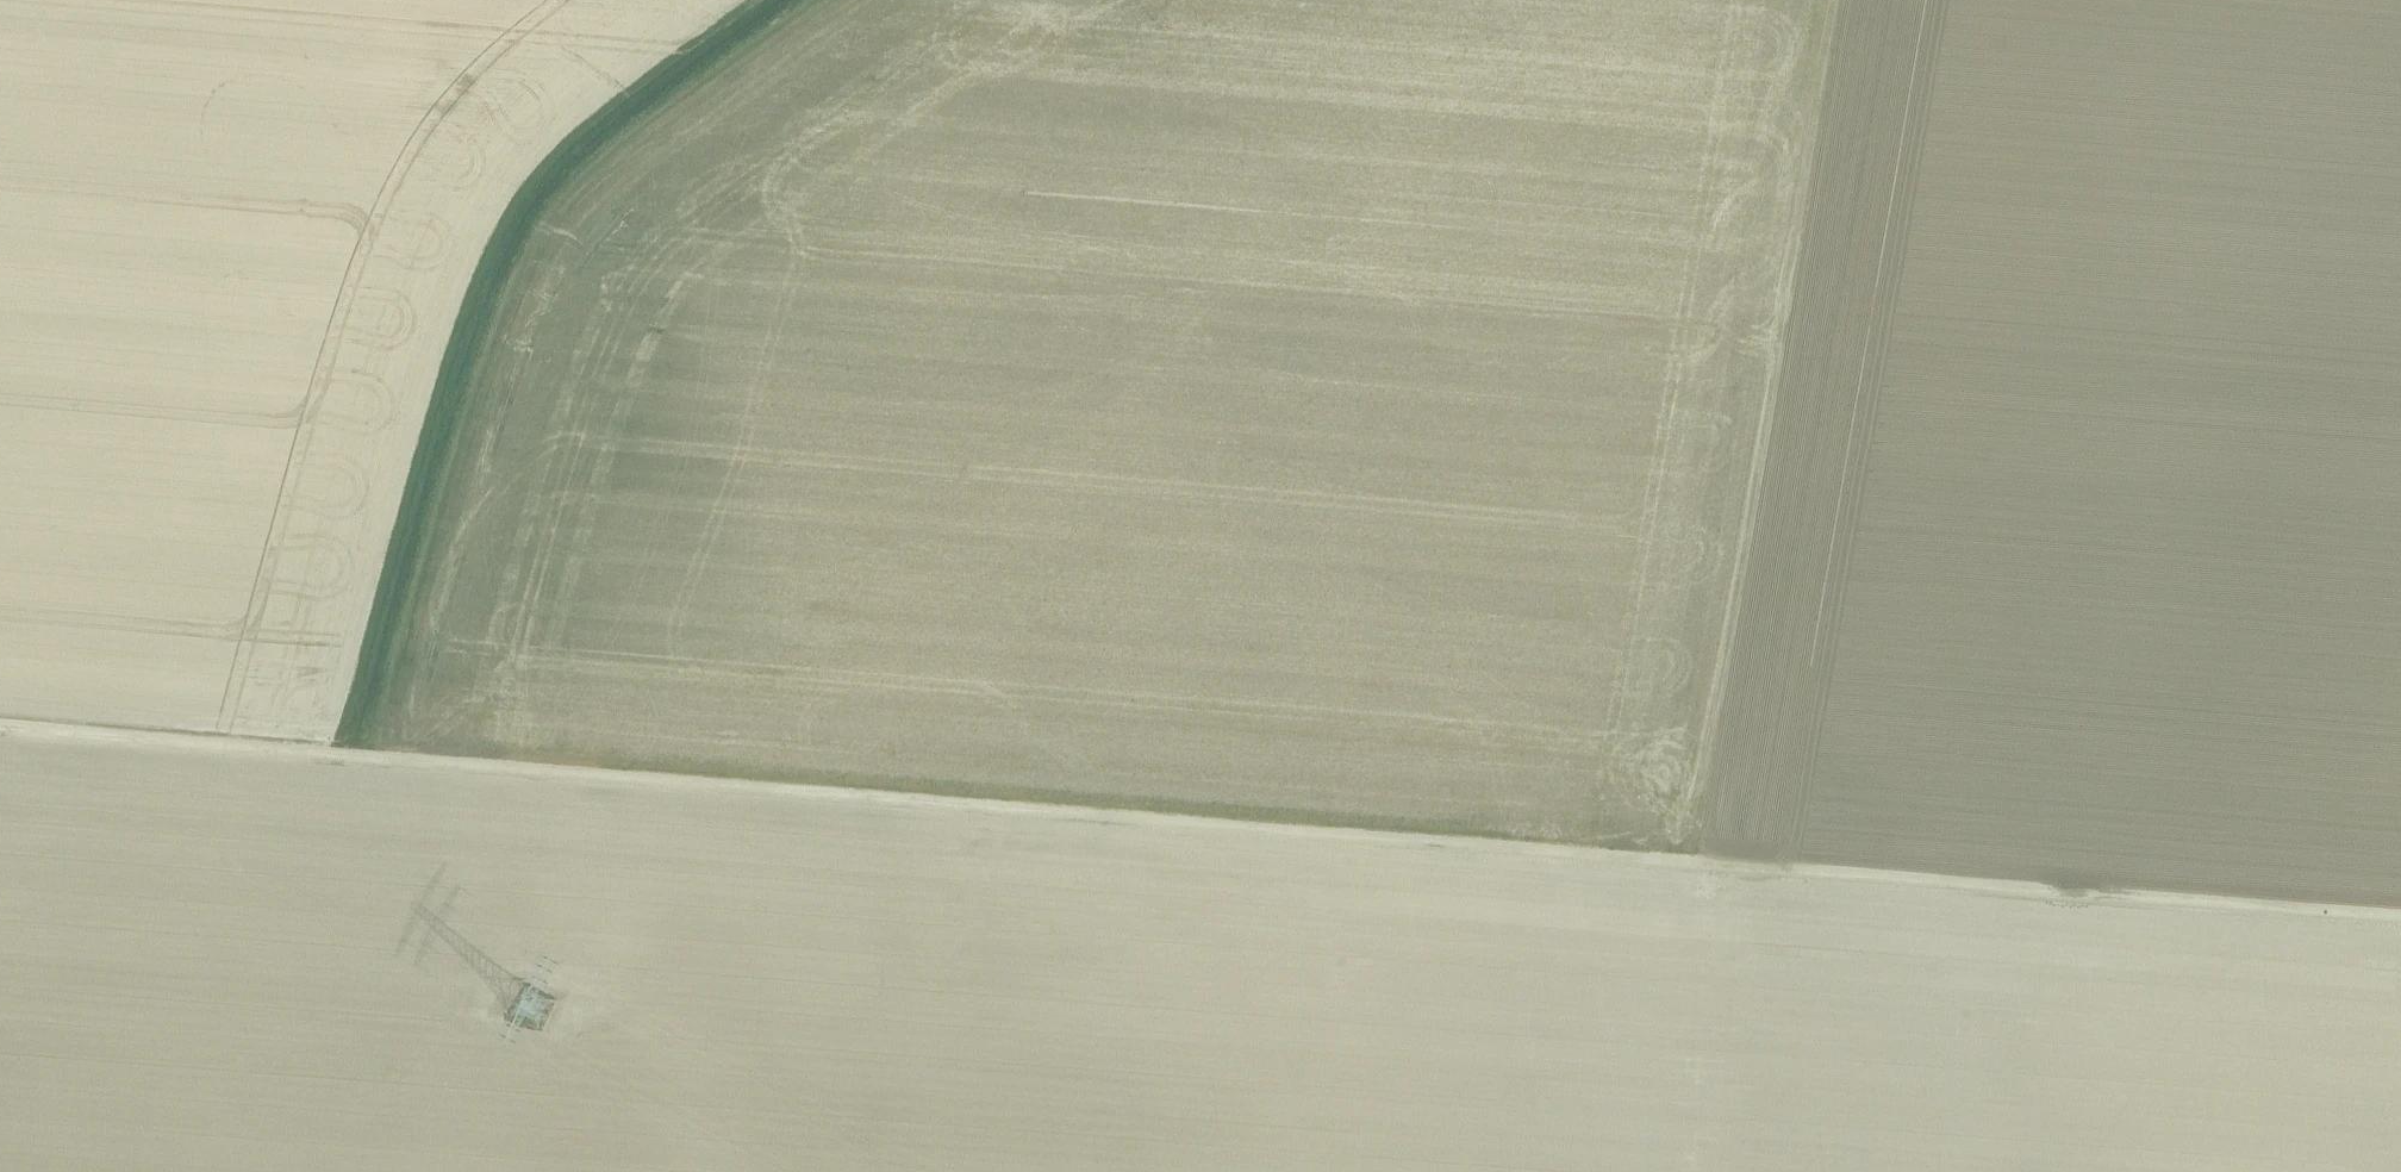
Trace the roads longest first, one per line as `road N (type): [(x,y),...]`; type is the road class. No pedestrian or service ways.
road 1 (track): [(0,732),(2400,925)]

